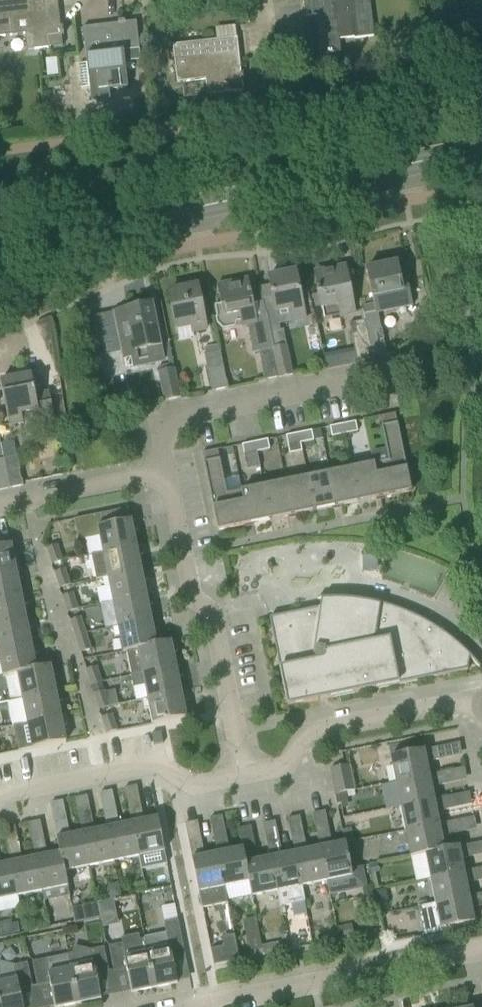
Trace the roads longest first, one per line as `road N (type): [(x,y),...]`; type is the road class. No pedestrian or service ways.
road 1 (tertiary): [(0,247),(481,150)]
road 2 (residential): [(244,775),(210,608),(193,599),(167,468)]
road 3 (residential): [(167,468),(159,429),(181,414),(389,374)]
road 4 (residential): [(481,948),(210,1006)]
road 5 (residential): [(244,775),(285,767),(313,731),(481,701)]
road 6 (residential): [(0,796),(150,764),(192,787),(244,775)]
road 7 (residential): [(0,503),(167,468)]

